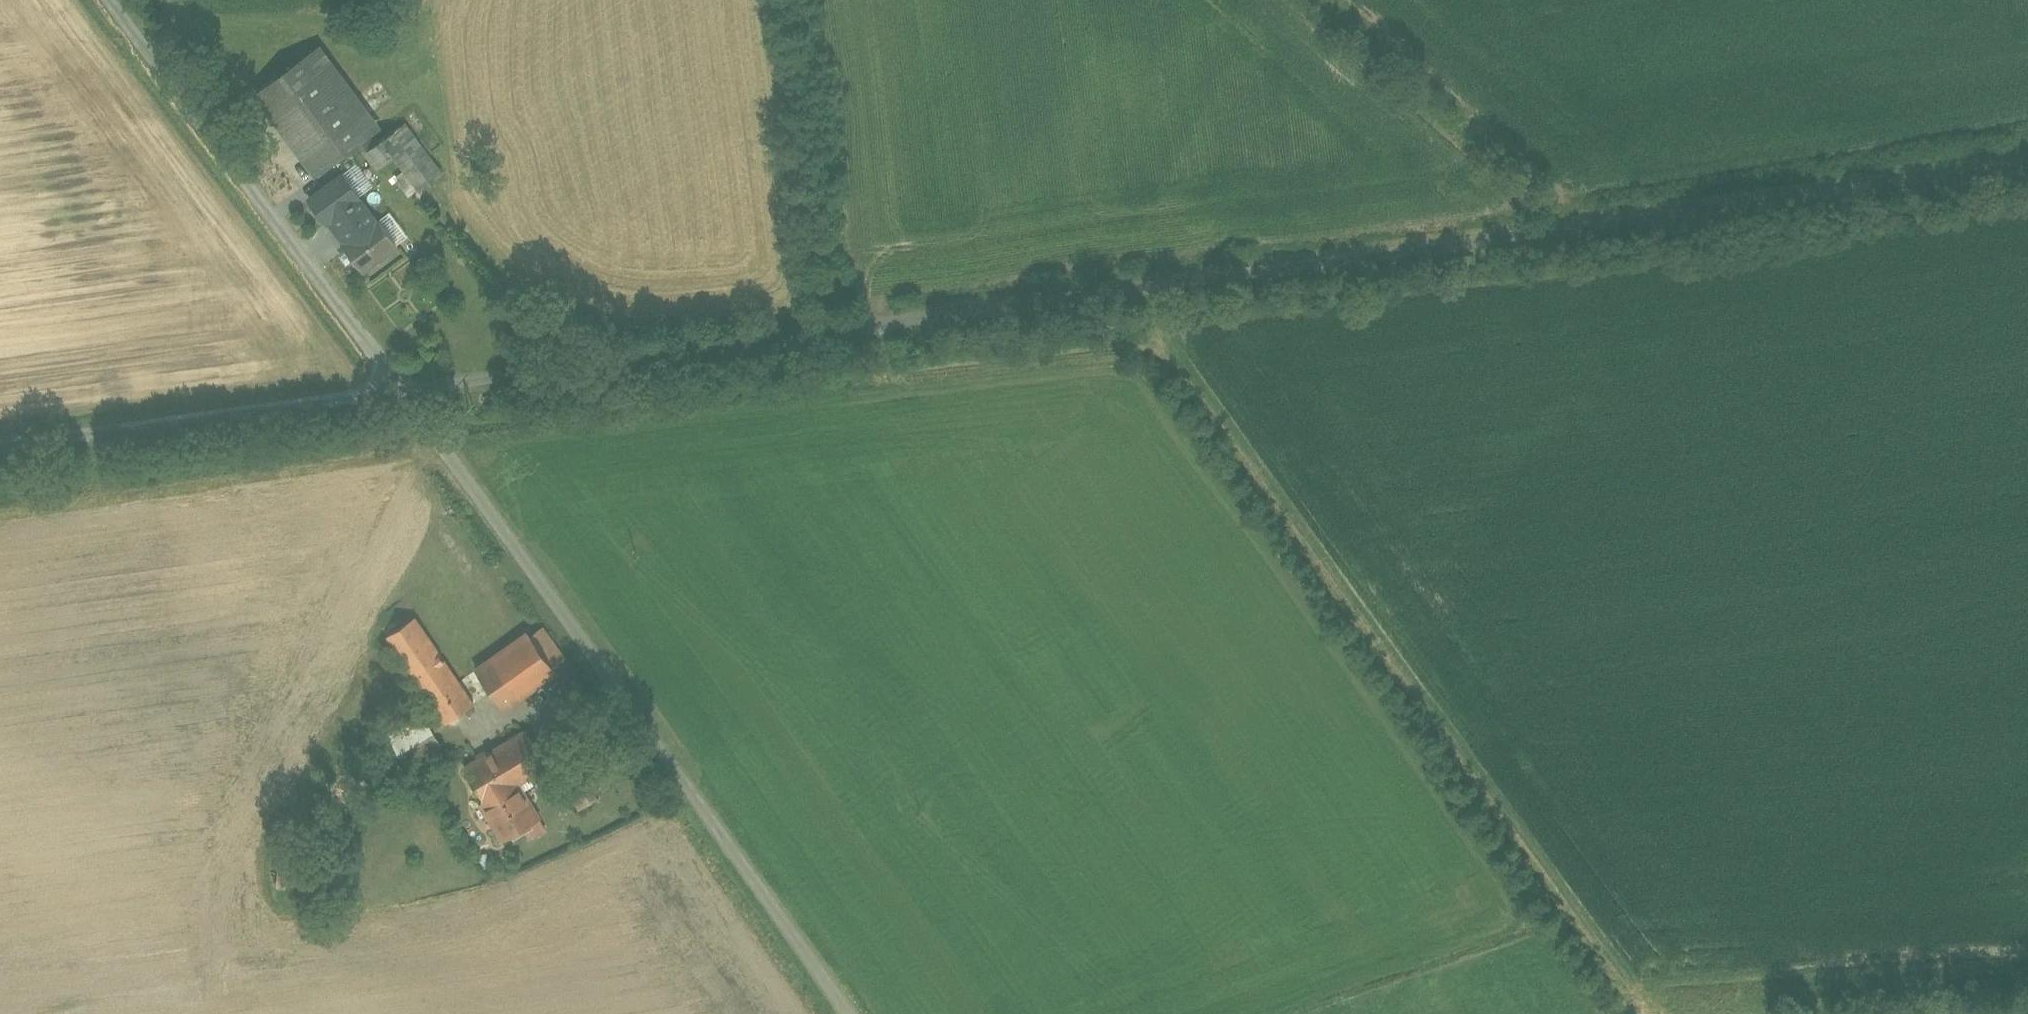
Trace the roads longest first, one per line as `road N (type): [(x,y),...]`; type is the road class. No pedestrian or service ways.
road 1 (residential): [(2027,159),(401,382)]
road 2 (residential): [(401,382),(850,1013)]
road 3 (residential): [(114,0),(401,382)]
road 4 (residential): [(401,382),(0,439)]

